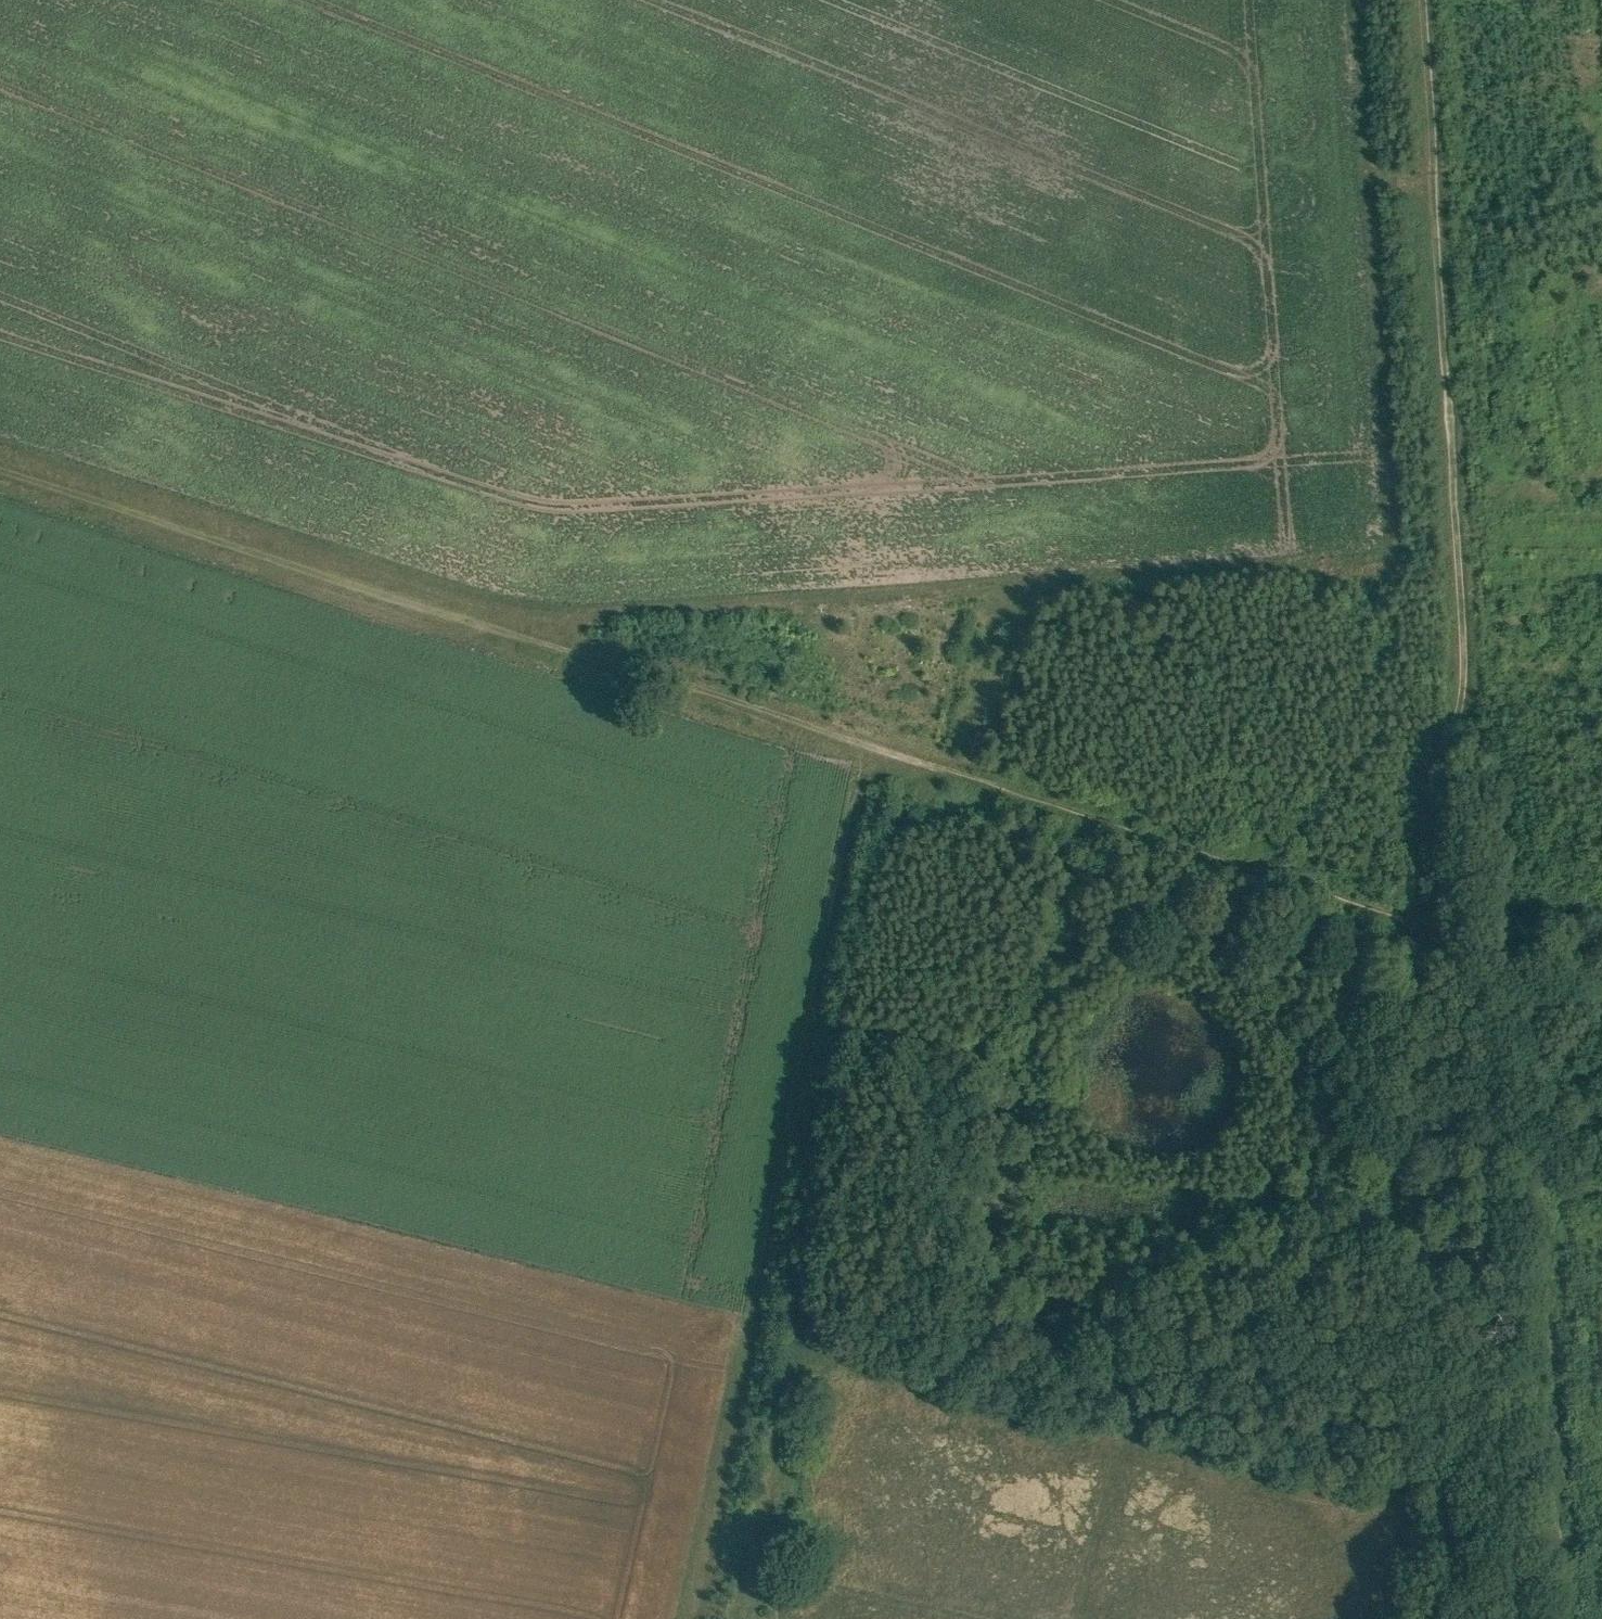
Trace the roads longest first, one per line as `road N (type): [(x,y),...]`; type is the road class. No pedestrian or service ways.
road 1 (track): [(0,474),(1449,933)]
road 2 (track): [(1420,0),(1466,682),(1447,766),(1449,933)]

